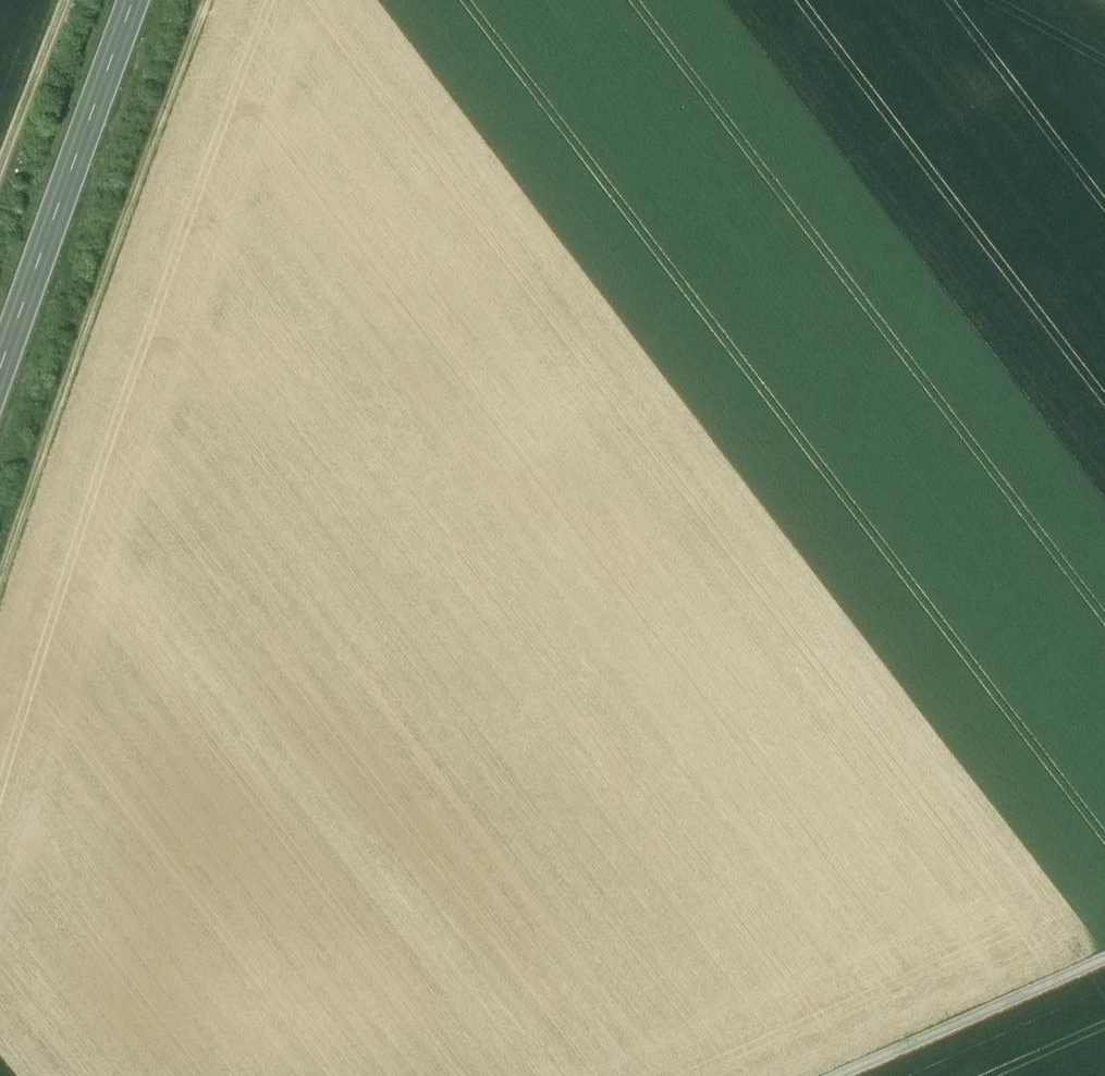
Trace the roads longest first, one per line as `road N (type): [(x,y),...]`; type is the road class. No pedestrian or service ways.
road 1 (track): [(0,594),(149,150),(210,0)]
road 2 (primary): [(137,0),(0,379)]
road 3 (track): [(1104,957),(833,1075)]
road 4 (track): [(0,183),(67,0)]

